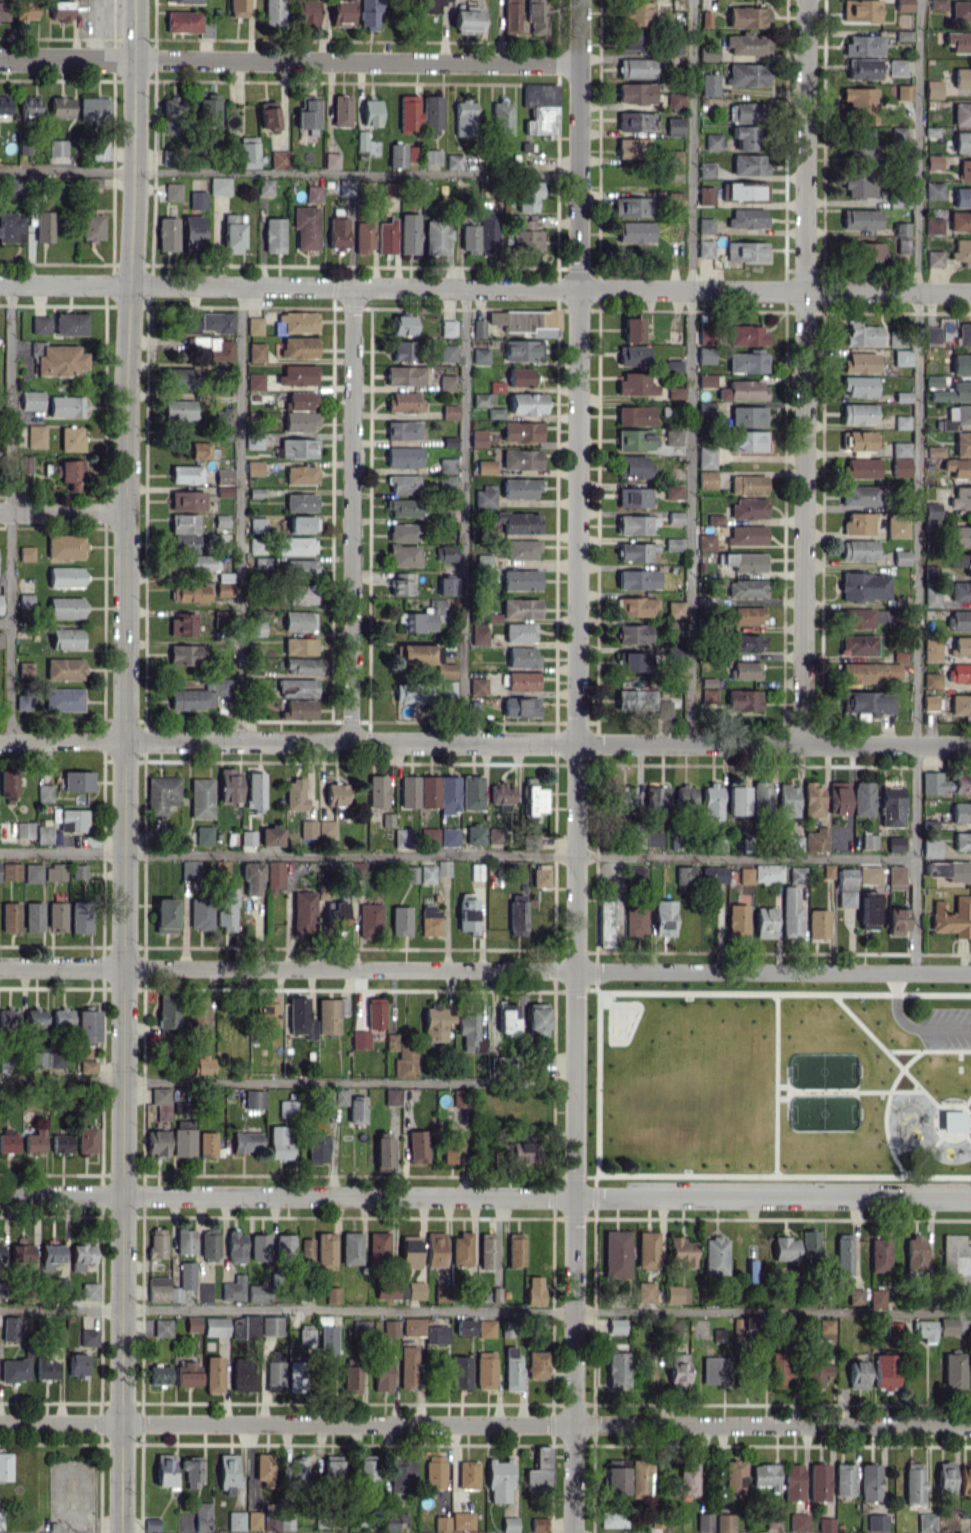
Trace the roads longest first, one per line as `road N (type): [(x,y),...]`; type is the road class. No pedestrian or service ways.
road 1 (tertiary): [(136,0),(121,1532)]
road 2 (residential): [(581,0),(573,1532)]
road 3 (residential): [(0,284),(970,292)]
road 4 (residential): [(0,966),(970,973)]
road 5 (residential): [(0,1194),(970,1199)]
road 6 (residential): [(0,741),(970,745)]
road 7 (residential): [(0,1422),(970,1426)]
road 8 (residential): [(807,0),(804,744)]
road 9 (residential): [(0,58),(580,63)]
road 10 (residential): [(353,288),(352,741)]
road 11 (residential): [(0,511),(127,511)]

